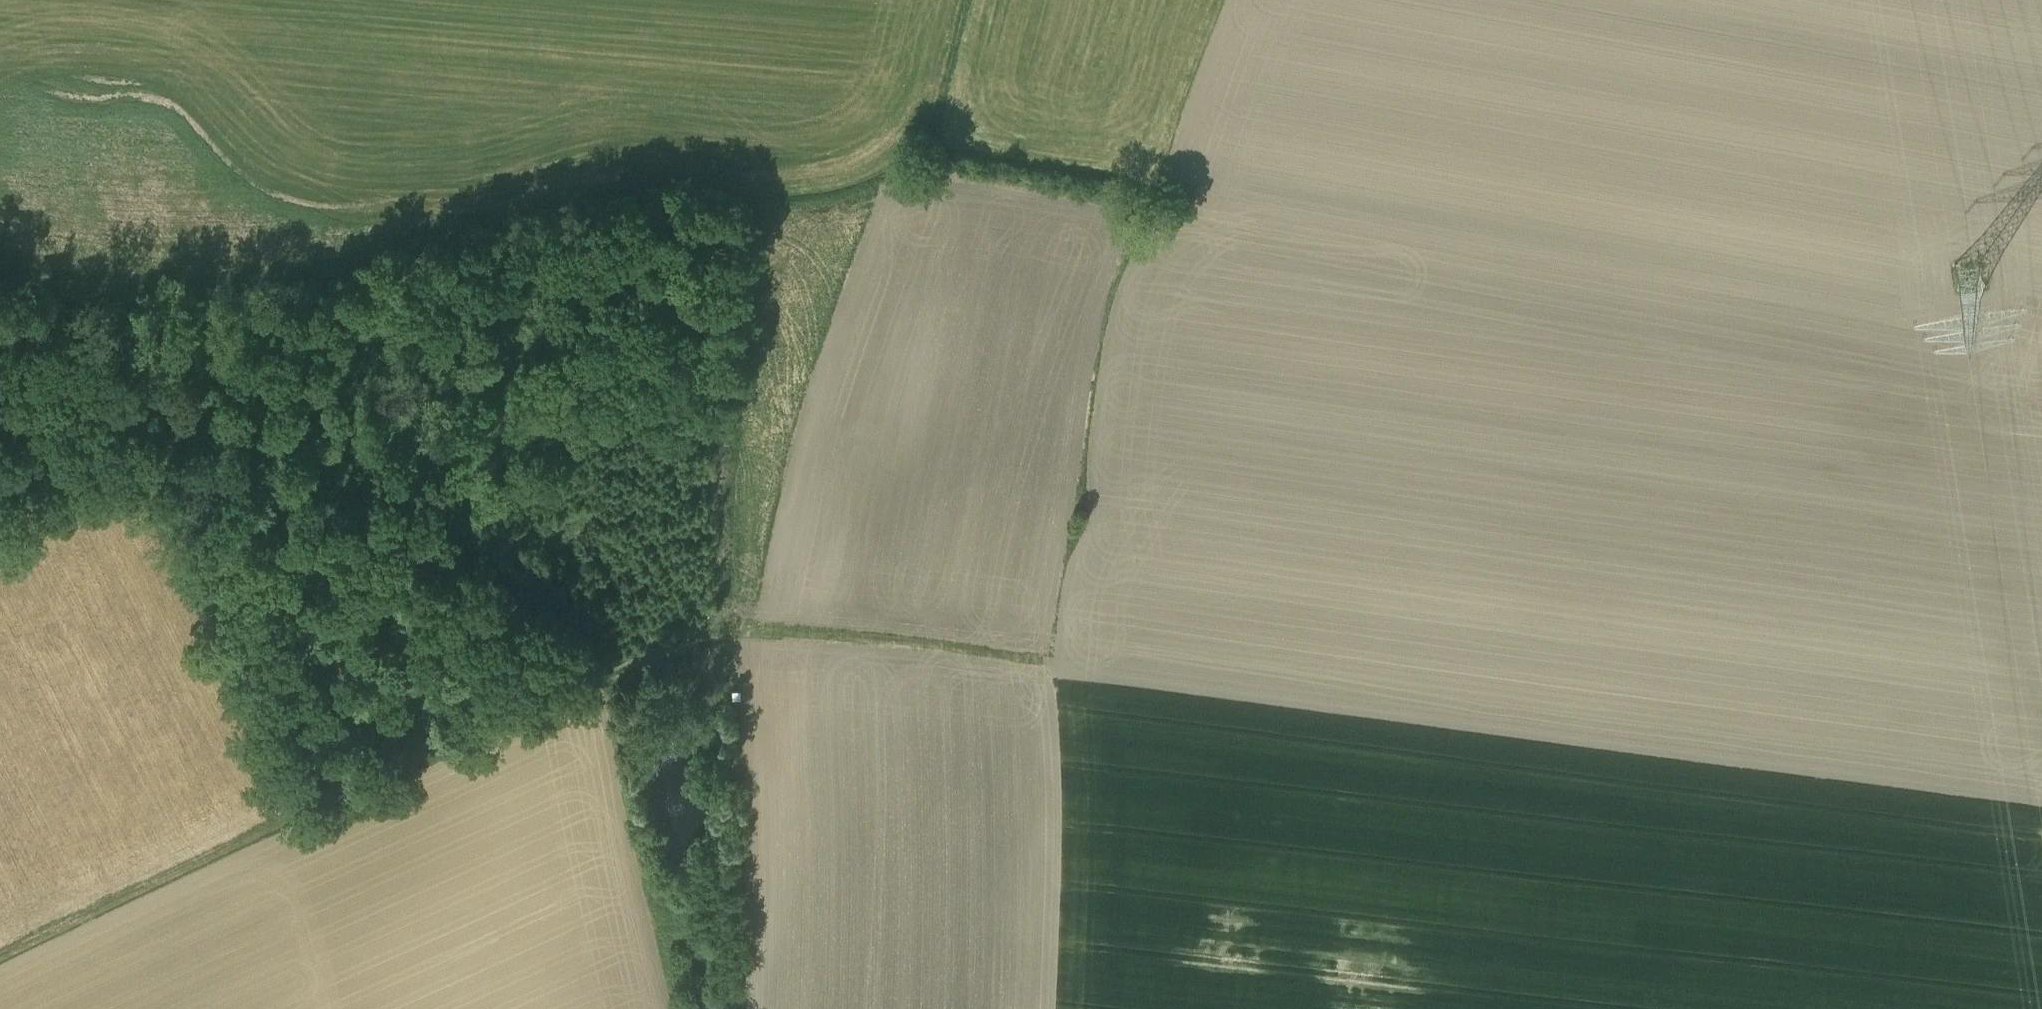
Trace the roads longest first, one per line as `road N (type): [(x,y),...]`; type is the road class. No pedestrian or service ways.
road 1 (track): [(0,956),(469,727),(728,623),(1067,661)]
road 2 (track): [(0,282),(324,296)]

